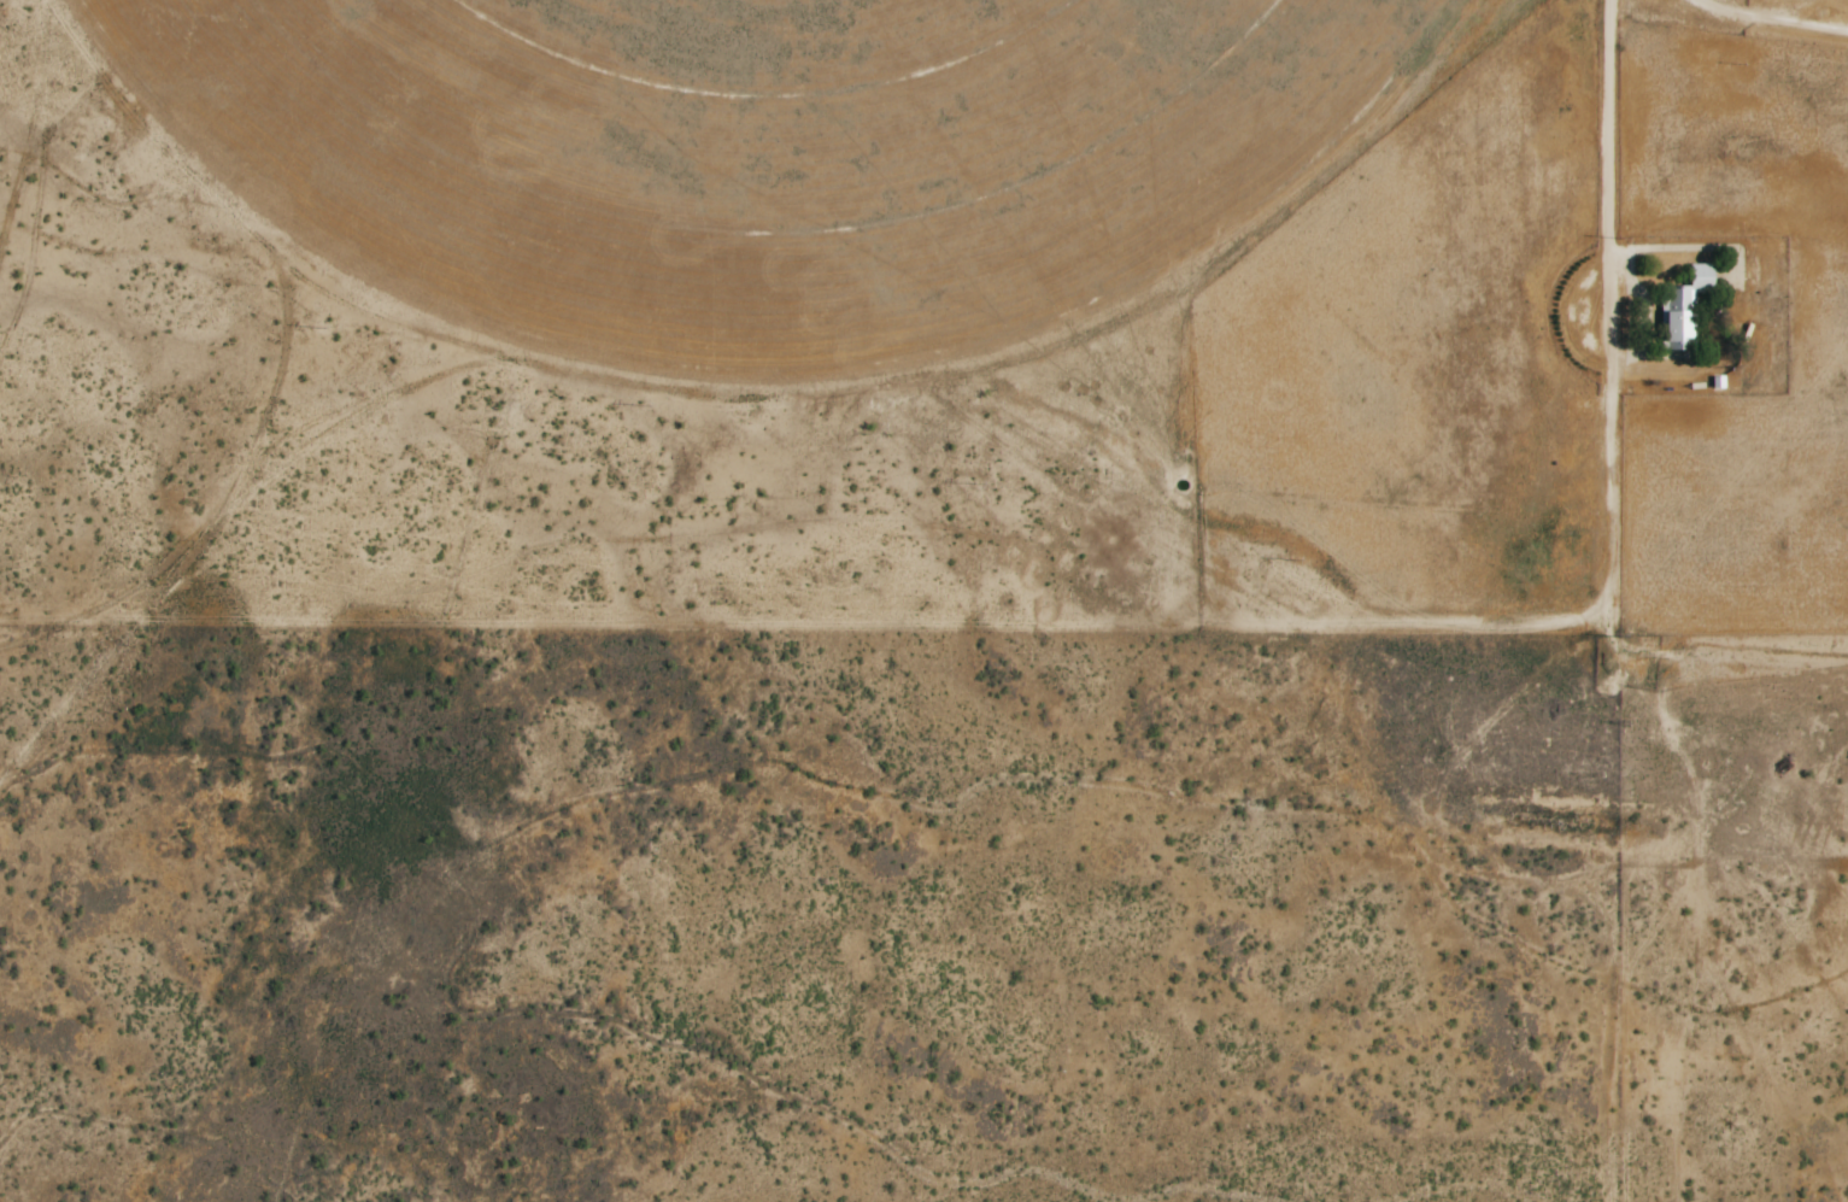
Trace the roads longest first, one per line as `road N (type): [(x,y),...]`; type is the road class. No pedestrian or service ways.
road 1 (residential): [(1609,452),(1609,0)]

